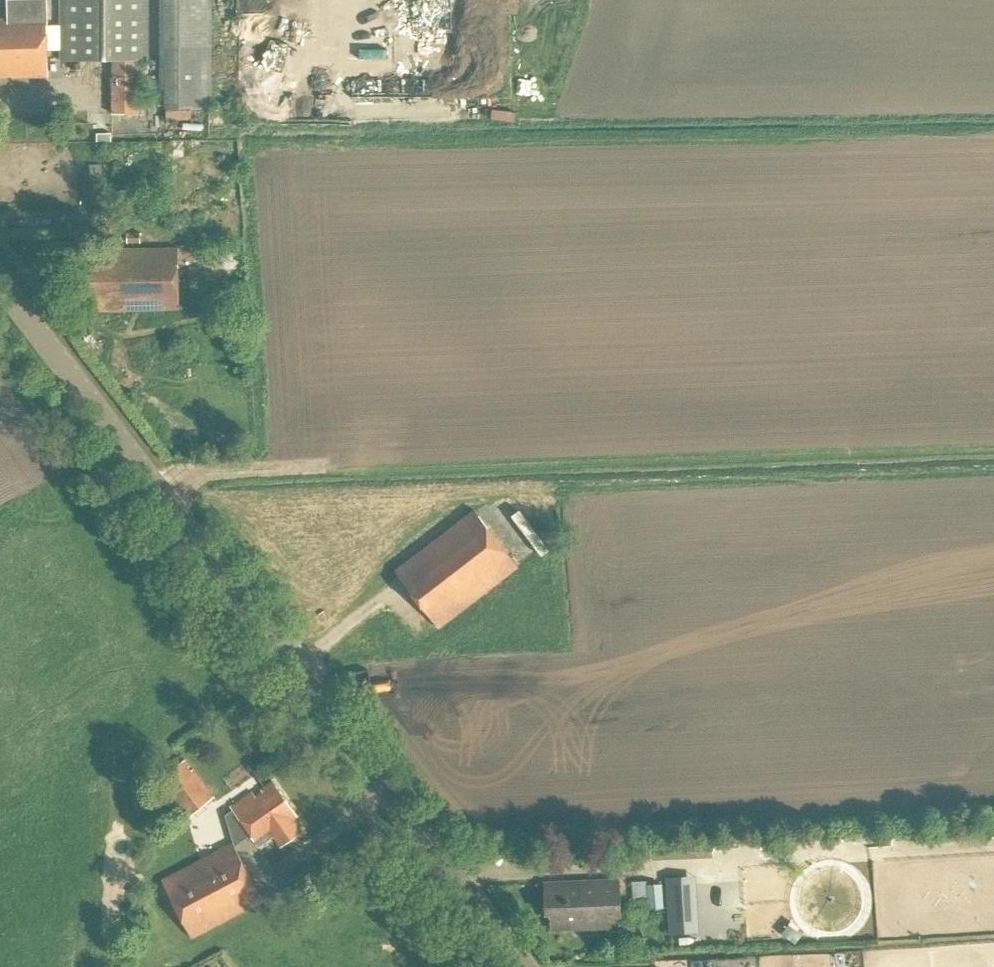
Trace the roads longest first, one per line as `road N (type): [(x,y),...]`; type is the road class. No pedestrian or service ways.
road 1 (tertiary): [(515,966),(0,275)]

